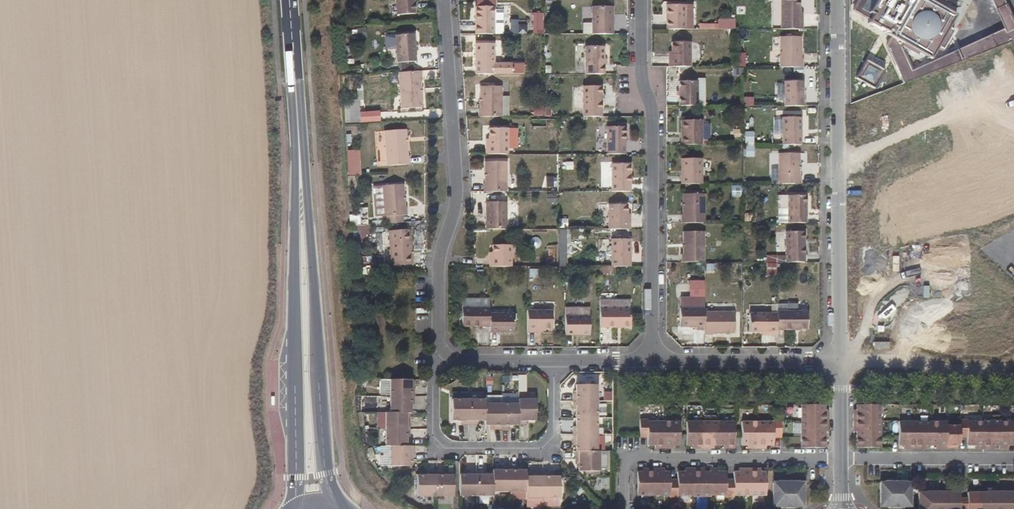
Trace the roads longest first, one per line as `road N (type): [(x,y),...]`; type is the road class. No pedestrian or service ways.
road 1 (residential): [(642,0),(642,84),(653,114),(652,360)]
road 2 (residential): [(840,361),(837,0)]
road 3 (secondary): [(339,507),(325,474),(301,156)]
road 4 (secondary): [(301,156),(294,508)]
road 5 (residential): [(442,348),(440,257),(457,189),(445,0)]
road 6 (residential): [(442,348),(433,431),(446,448),(547,445),(556,360)]
road 7 (residential): [(620,508),(621,468),(640,458),(842,459)]
road 8 (residential): [(840,361),(652,360)]
road 9 (residential): [(1013,373),(840,361)]
road 10 (residential): [(1013,459),(842,459)]
road 11 (secondary): [(290,0),(301,156)]

